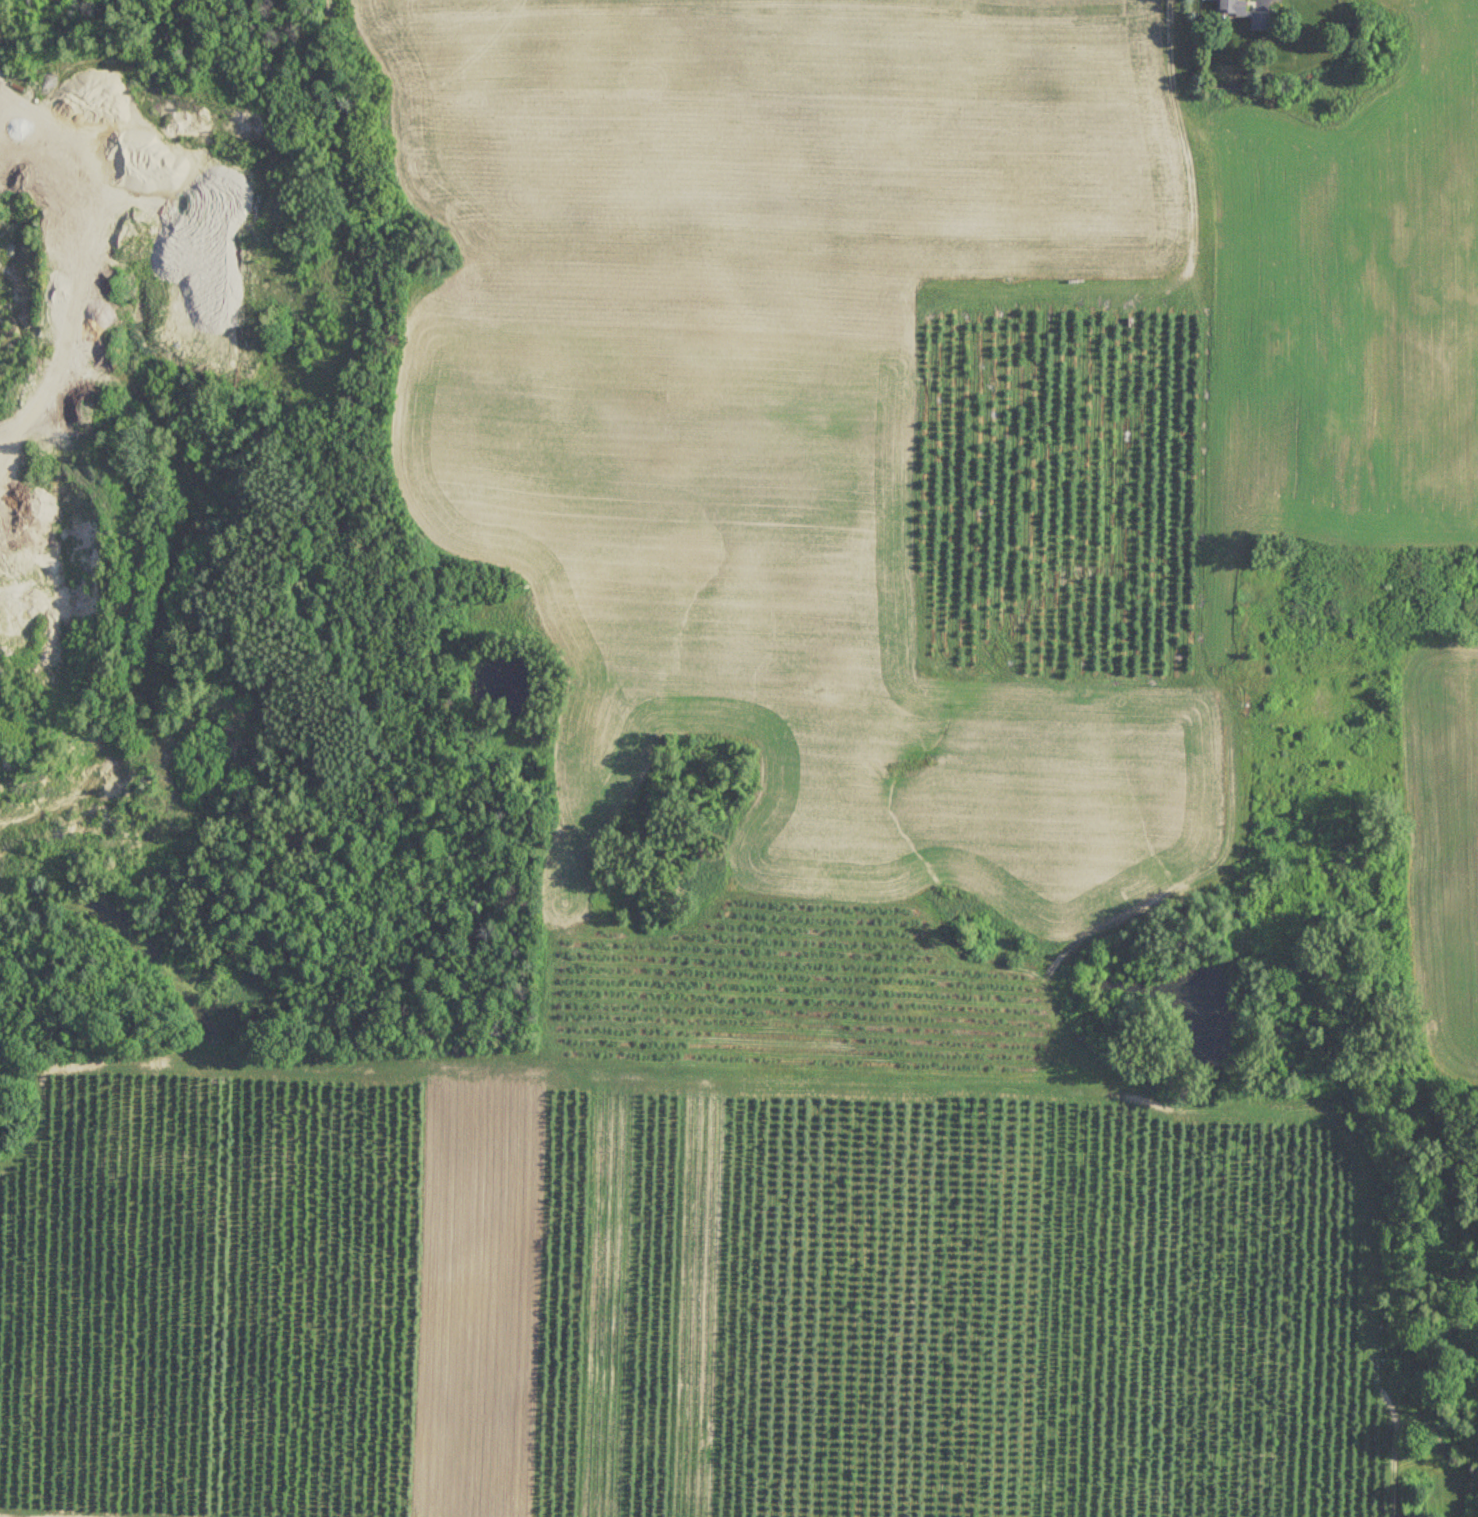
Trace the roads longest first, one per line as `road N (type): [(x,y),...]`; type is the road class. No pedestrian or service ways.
road 1 (residential): [(0,74),(30,157),(38,237),(0,368)]

